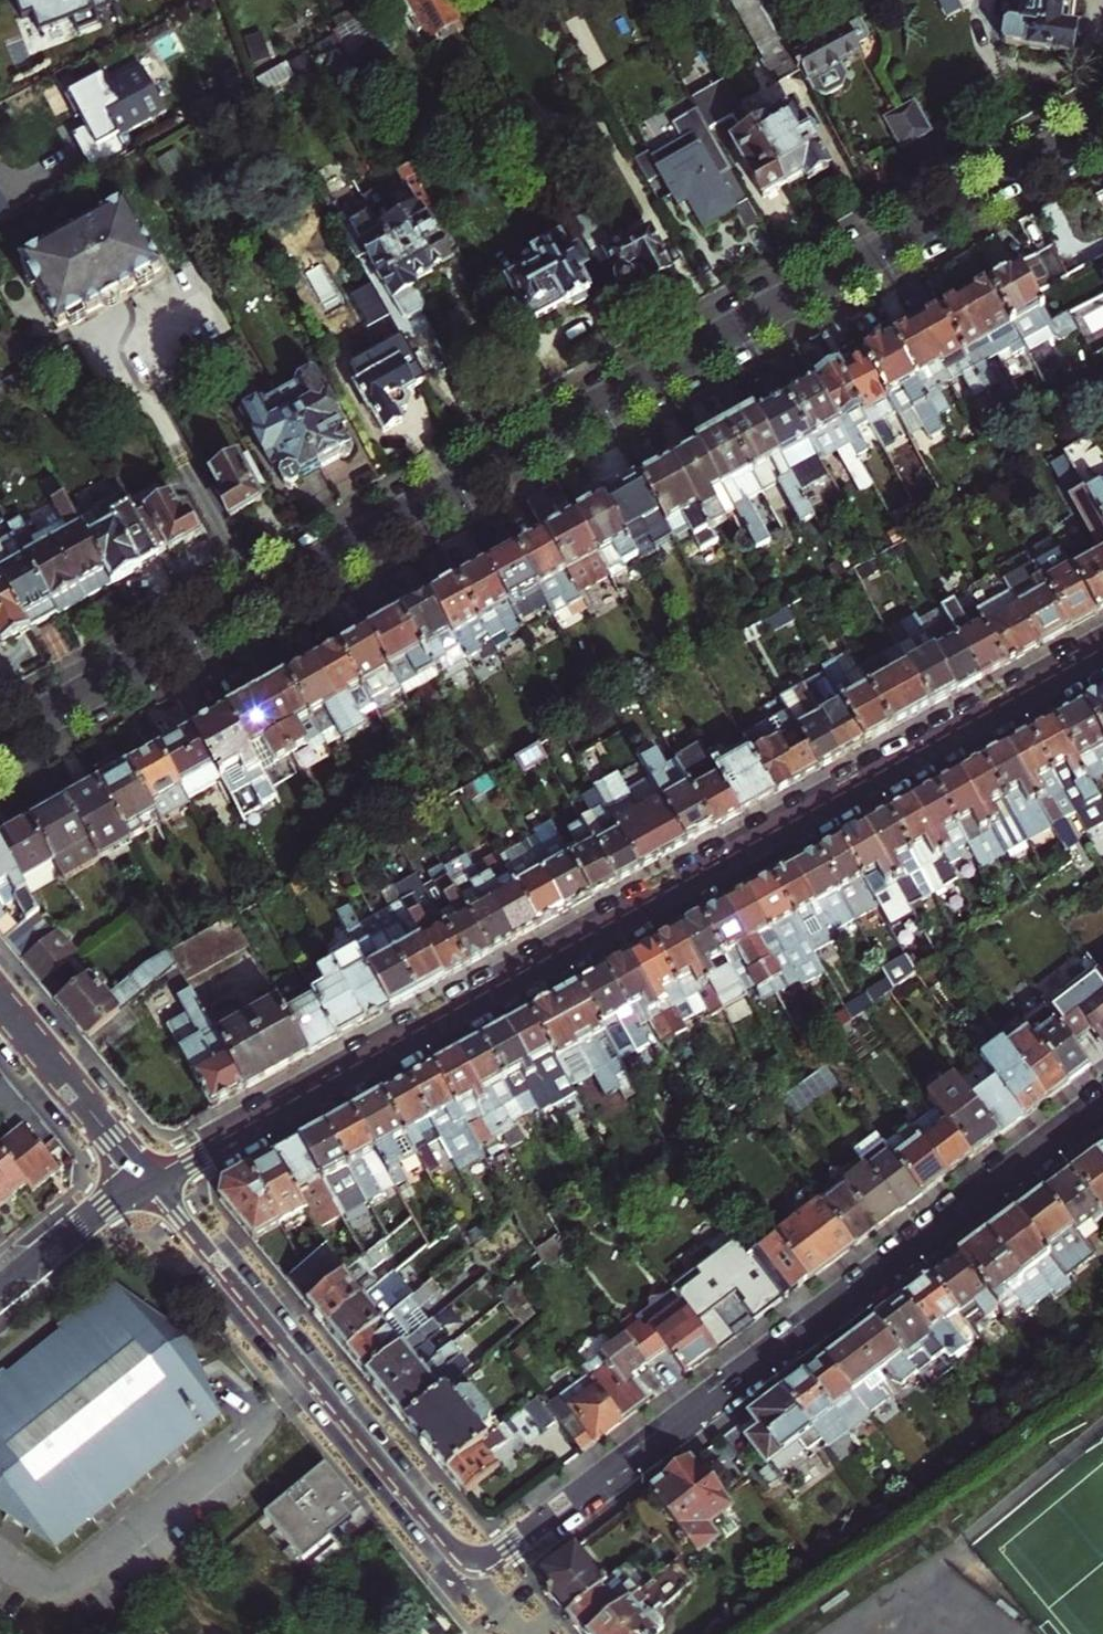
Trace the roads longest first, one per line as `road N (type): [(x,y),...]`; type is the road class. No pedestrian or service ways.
road 1 (residential): [(1102,1104),(481,1576),(148,1184)]
road 2 (residential): [(0,745),(1102,127)]
road 3 (tertiary): [(148,1184),(1102,654)]
road 4 (residential): [(148,1184),(0,998)]
road 5 (tertiary): [(0,1291),(148,1184)]

